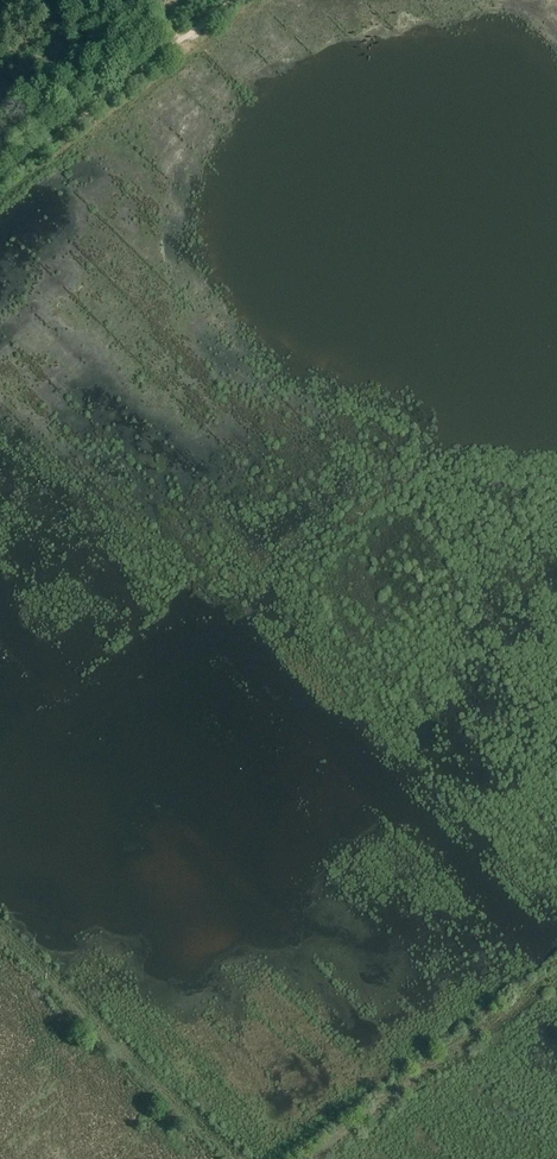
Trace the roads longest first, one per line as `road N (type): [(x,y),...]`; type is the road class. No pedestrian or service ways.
road 1 (track): [(0,176),(232,0)]

